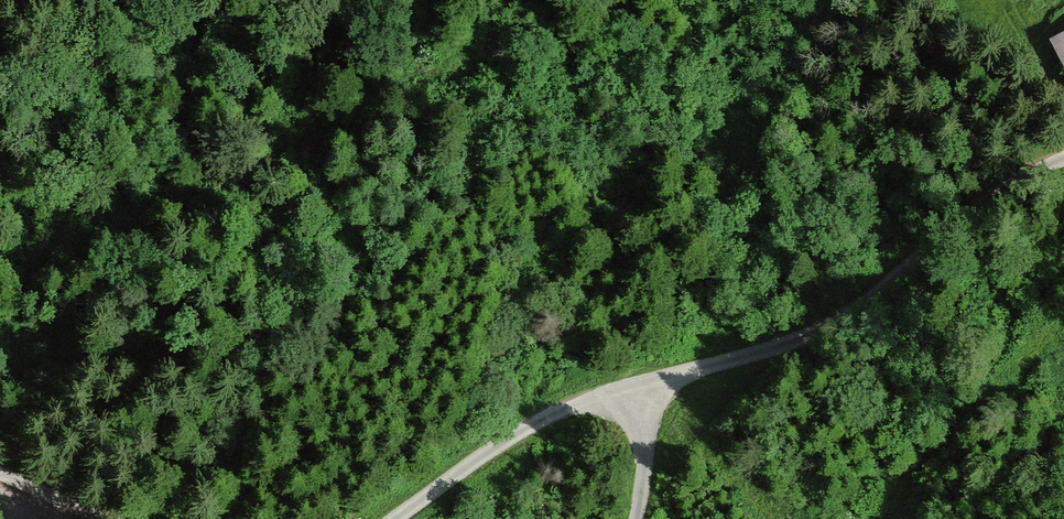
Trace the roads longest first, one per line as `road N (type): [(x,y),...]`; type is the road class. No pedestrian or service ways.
road 1 (unclassified): [(399,518),(500,444),(568,410),(800,338),(837,319),(942,223),(993,188),(1063,158)]
road 2 (track): [(637,518),(642,436),(628,392)]

